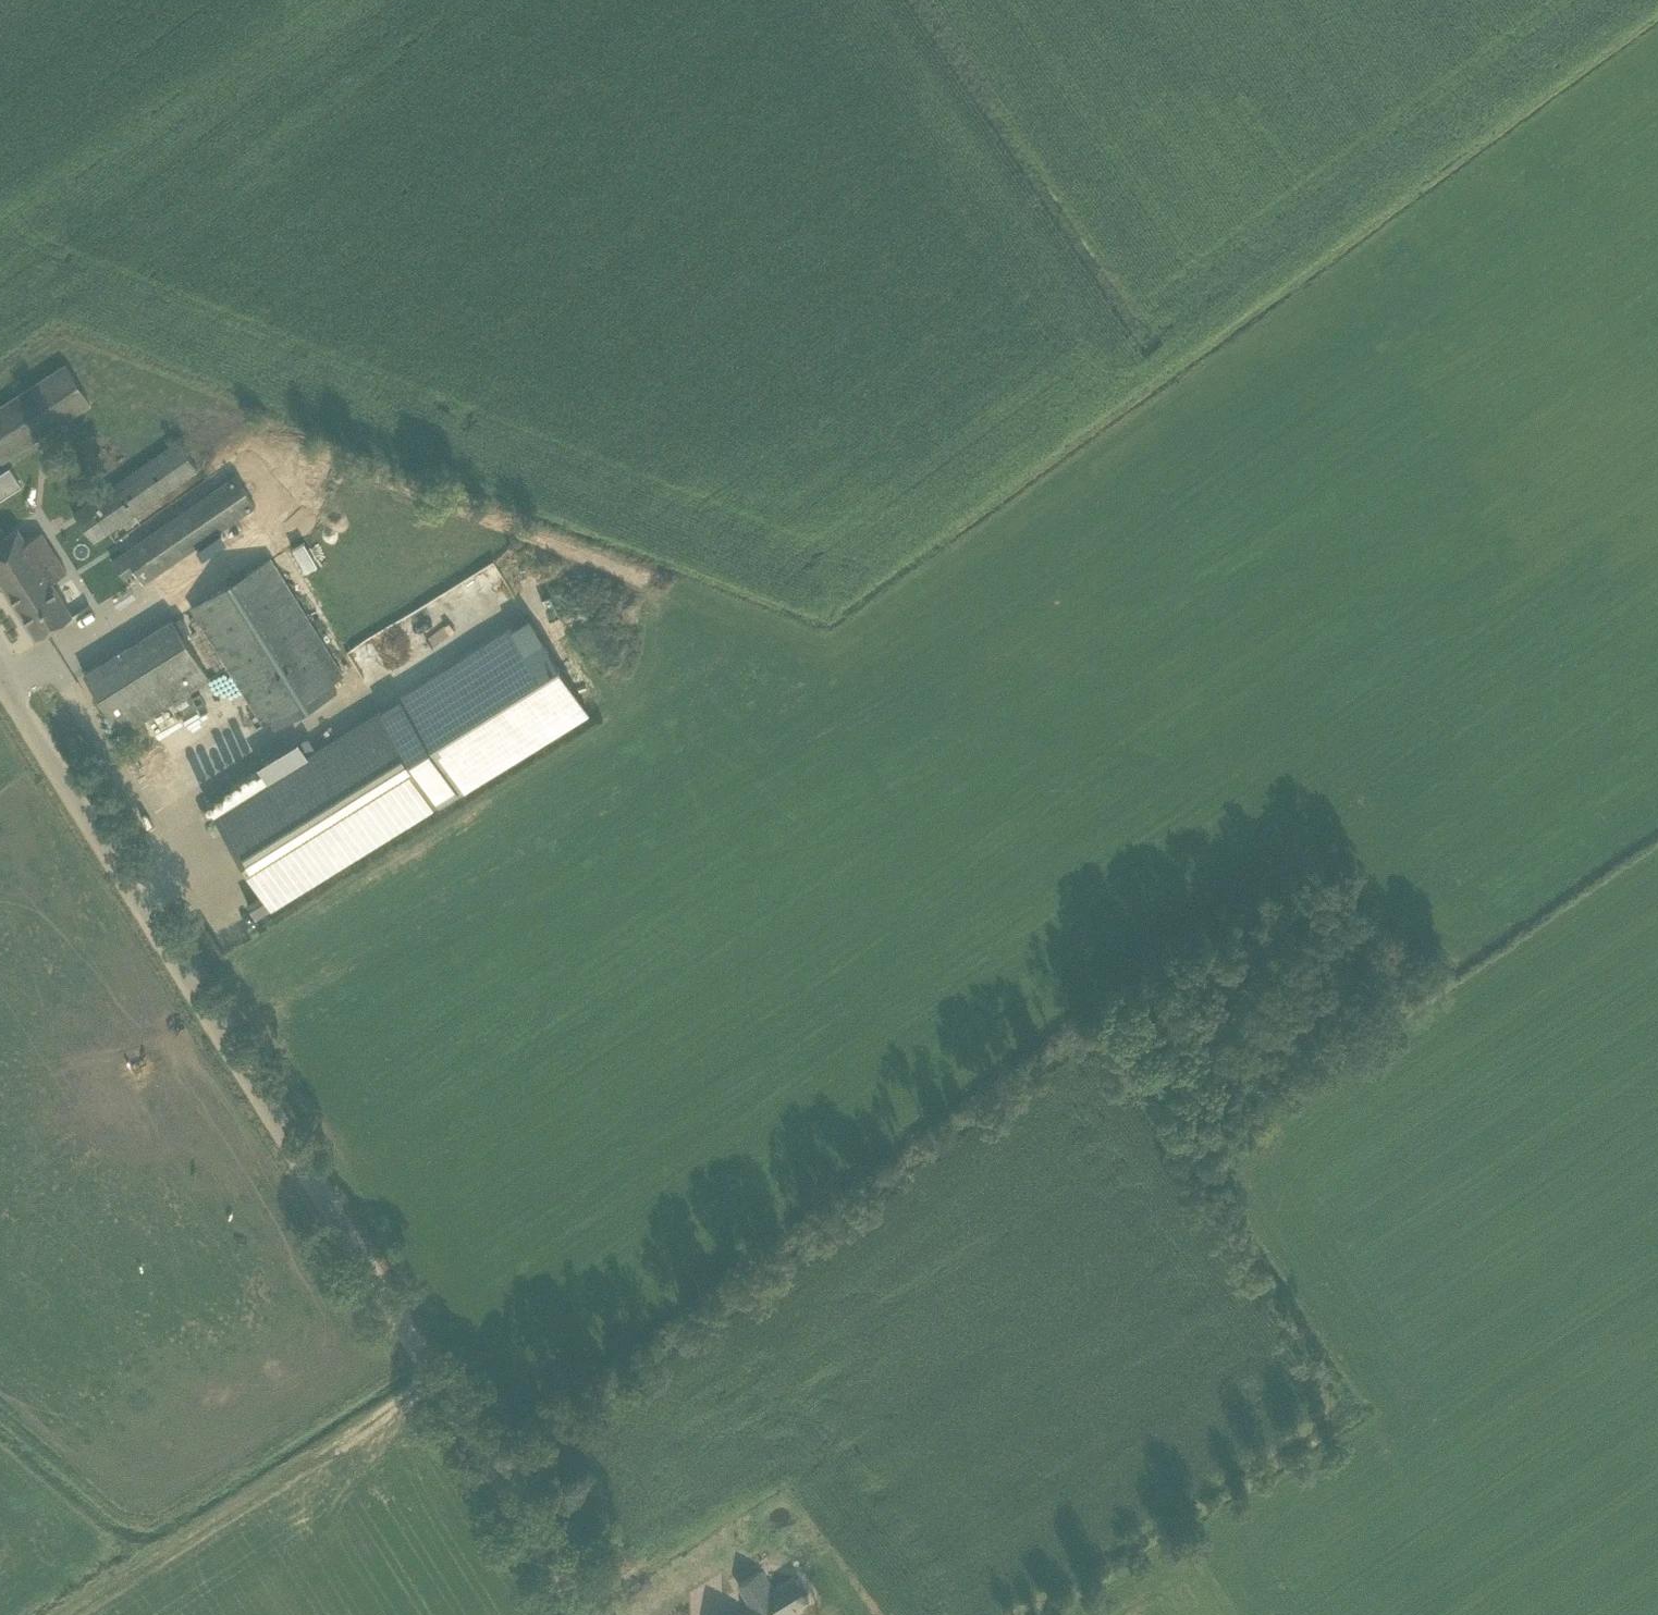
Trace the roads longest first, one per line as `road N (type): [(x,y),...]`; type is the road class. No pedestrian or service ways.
road 1 (unclassified): [(572,1614),(0,703)]

